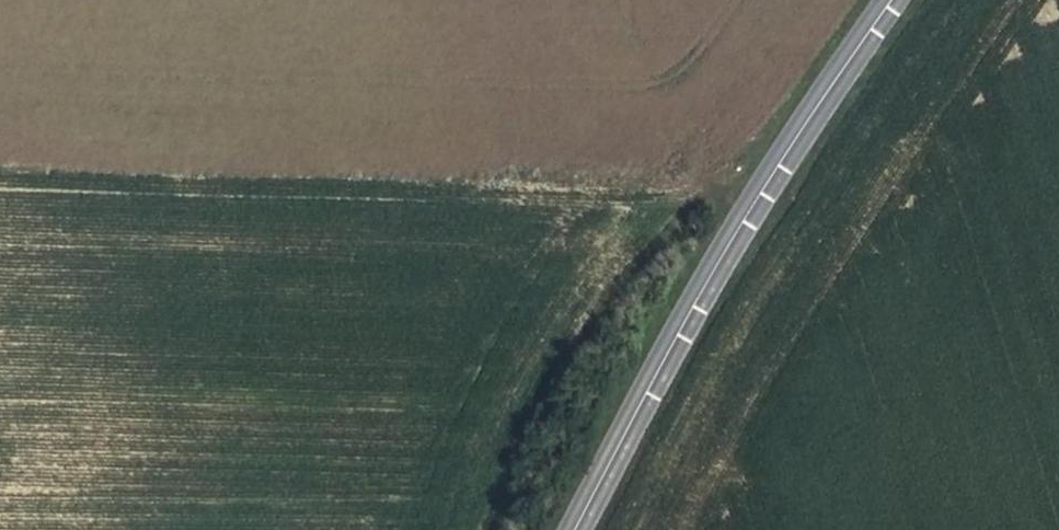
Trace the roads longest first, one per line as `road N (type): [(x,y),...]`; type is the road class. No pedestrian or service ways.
road 1 (secondary): [(578,529),(697,306),(901,0)]

